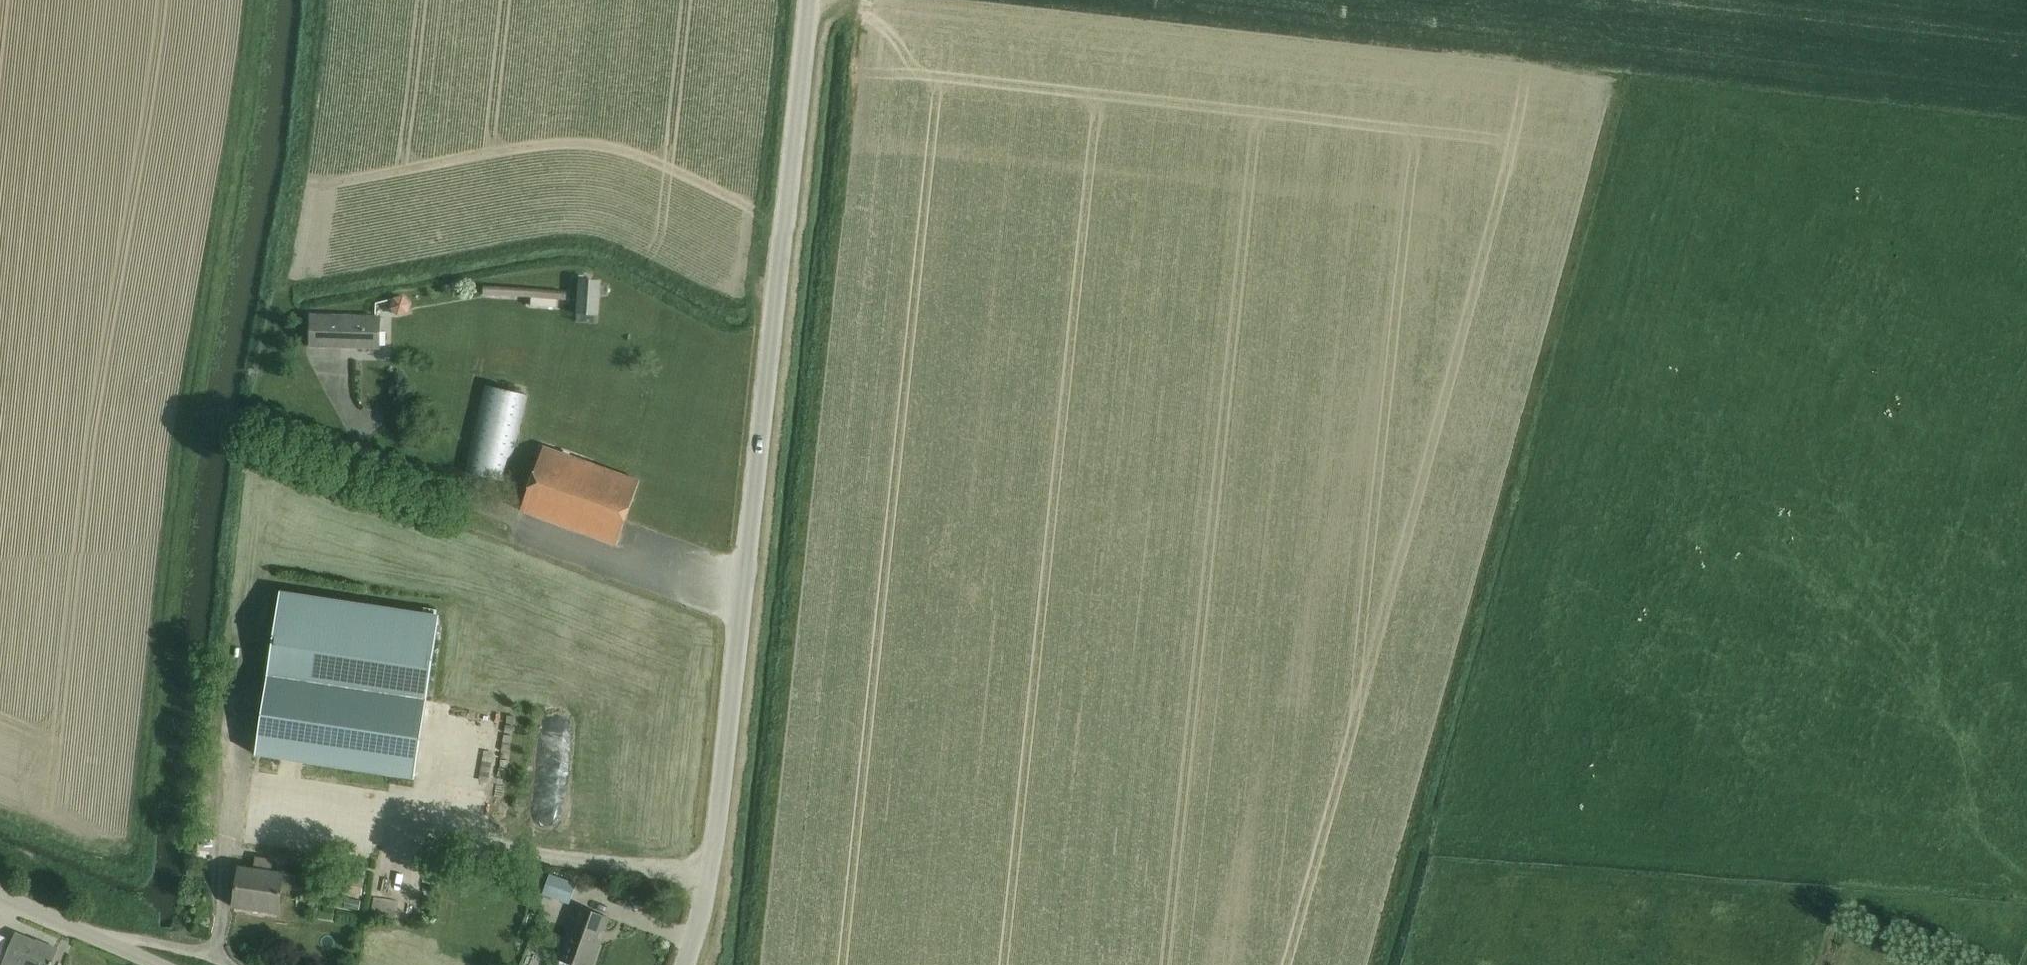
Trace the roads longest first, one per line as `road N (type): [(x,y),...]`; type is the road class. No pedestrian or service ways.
road 1 (track): [(251,0),(179,442),(131,848),(116,854),(0,806)]
road 2 (unclassified): [(686,964),(723,788),(810,0)]
road 3 (unclassified): [(157,964),(0,897)]

